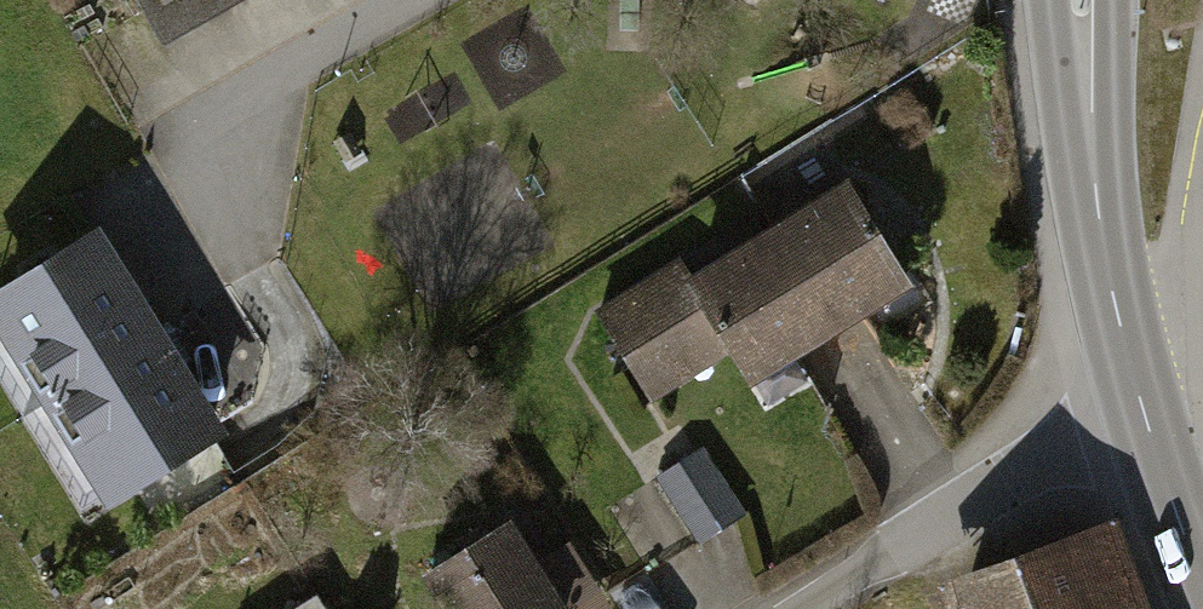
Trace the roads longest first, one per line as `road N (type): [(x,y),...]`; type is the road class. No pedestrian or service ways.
road 1 (secondary): [(1080,0),(1099,219),(1147,423)]
road 2 (residential): [(803,608),(1036,464),(1147,423)]
road 3 (residential): [(409,0),(172,136)]
road 4 (secondary): [(1147,423),(1202,584)]

